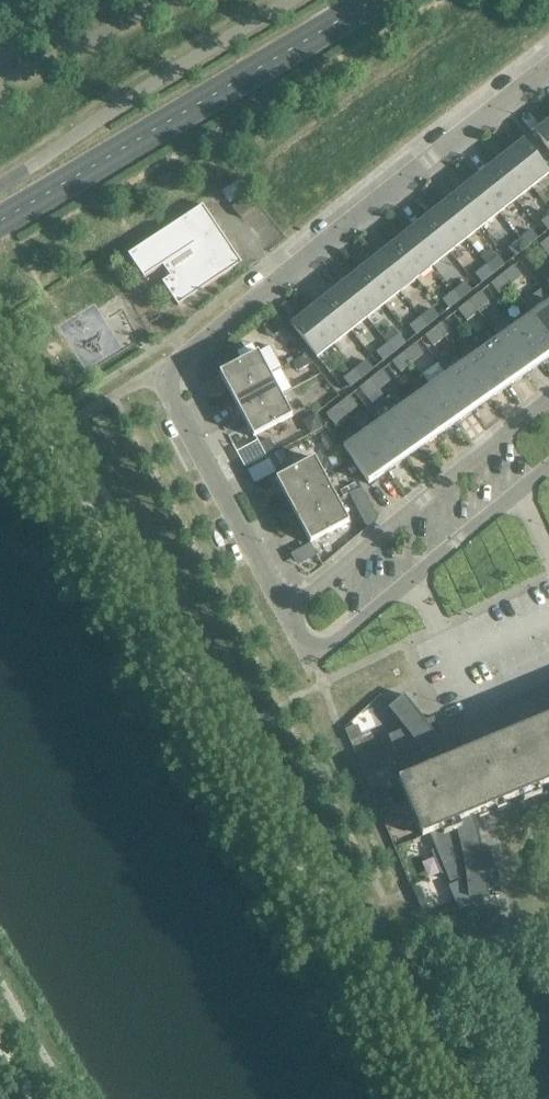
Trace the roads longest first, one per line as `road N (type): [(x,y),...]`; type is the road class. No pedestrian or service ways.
road 1 (residential): [(297,612),(166,389),(182,358),(548,72)]
road 2 (residential): [(548,396),(307,588),(297,612)]
road 3 (residential): [(297,612),(309,634),(333,635),(548,462)]

